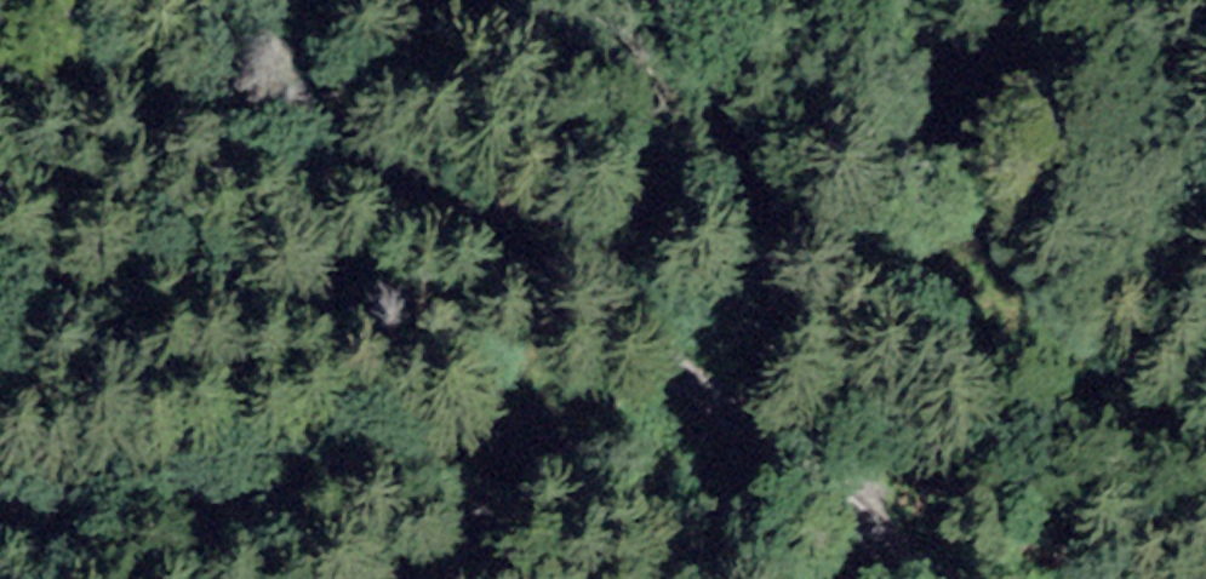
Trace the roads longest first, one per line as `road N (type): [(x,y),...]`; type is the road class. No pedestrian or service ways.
road 1 (track): [(0,80),(498,226),(854,514),(956,578)]
road 2 (track): [(726,578),(650,527),(478,496),(0,537)]

